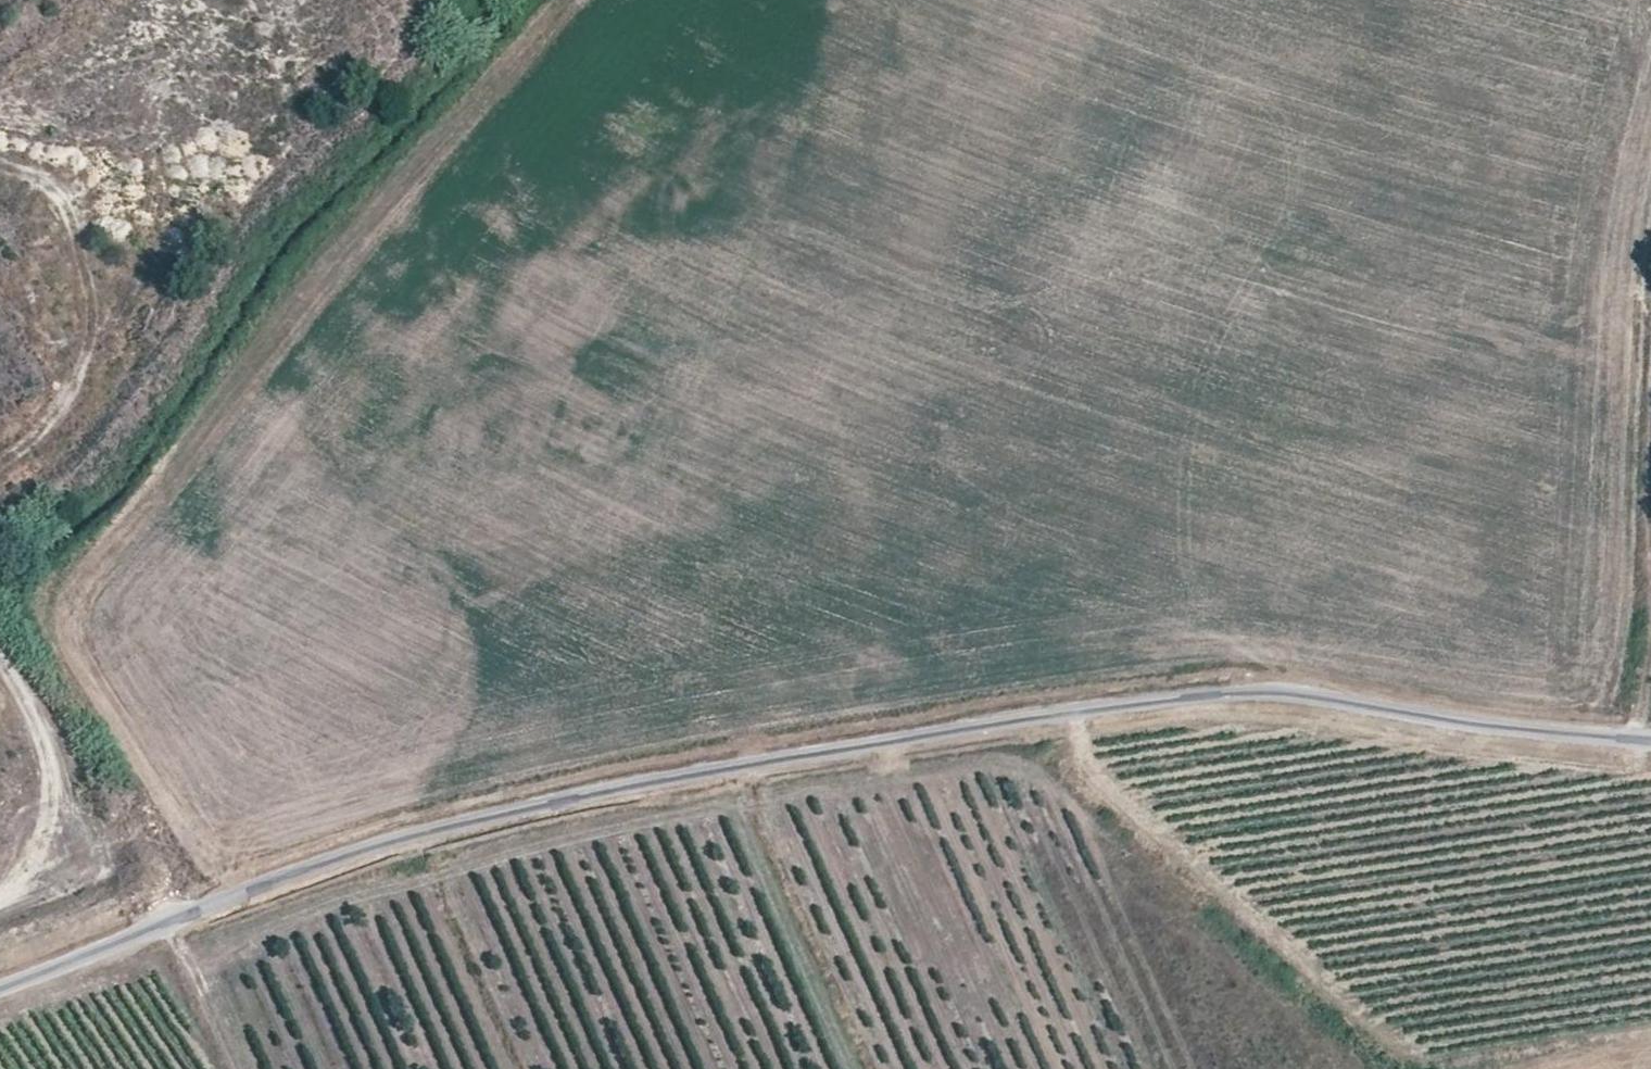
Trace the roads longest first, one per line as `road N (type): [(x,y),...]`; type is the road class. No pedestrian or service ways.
road 1 (unclassified): [(1650,741),(1262,691),(897,738),(596,796),(390,847),(0,988)]
road 2 (track): [(1070,714),(1136,813),(1405,1048)]

